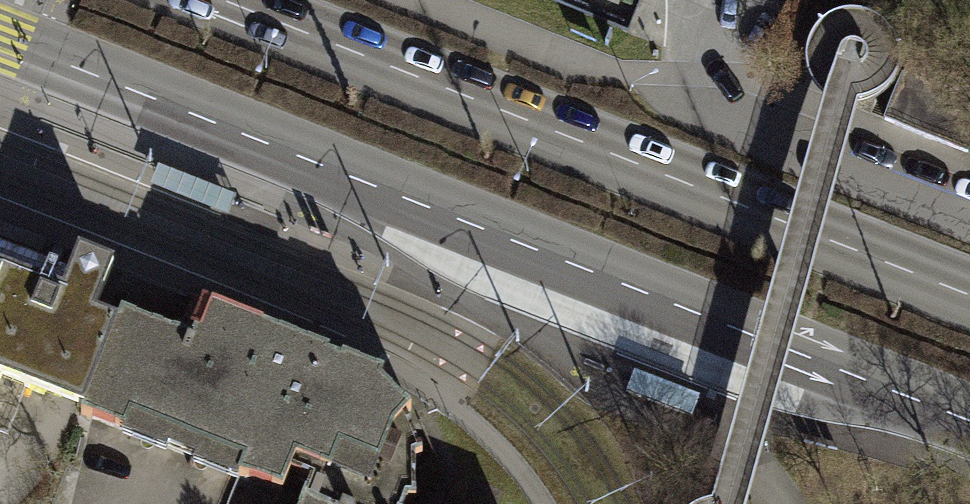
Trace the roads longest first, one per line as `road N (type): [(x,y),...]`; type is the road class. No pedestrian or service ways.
road 1 (secondary): [(0,40),(969,420)]
road 2 (secondary): [(969,298),(216,0)]

